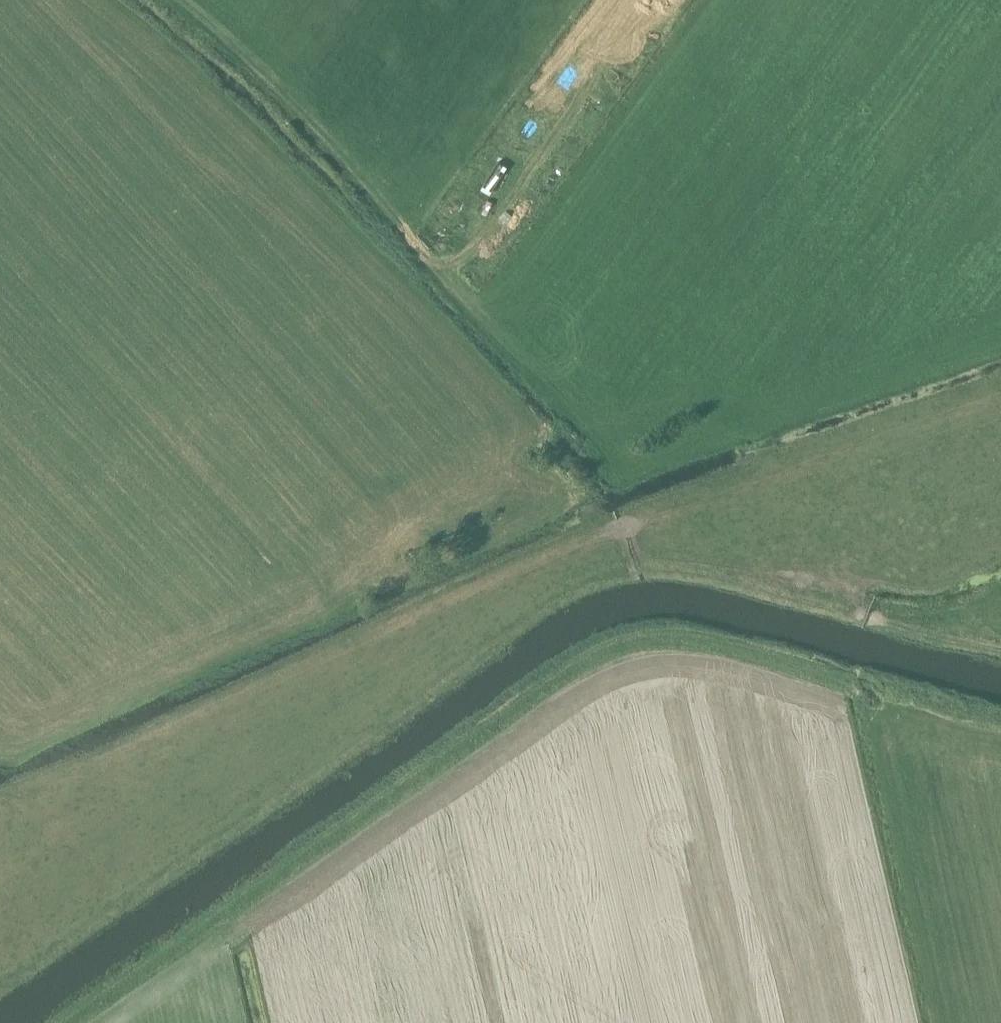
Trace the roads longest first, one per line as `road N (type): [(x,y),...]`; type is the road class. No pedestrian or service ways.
road 1 (track): [(583,433),(325,138),(166,0)]
road 2 (track): [(559,450),(583,433),(635,463),(743,433)]

